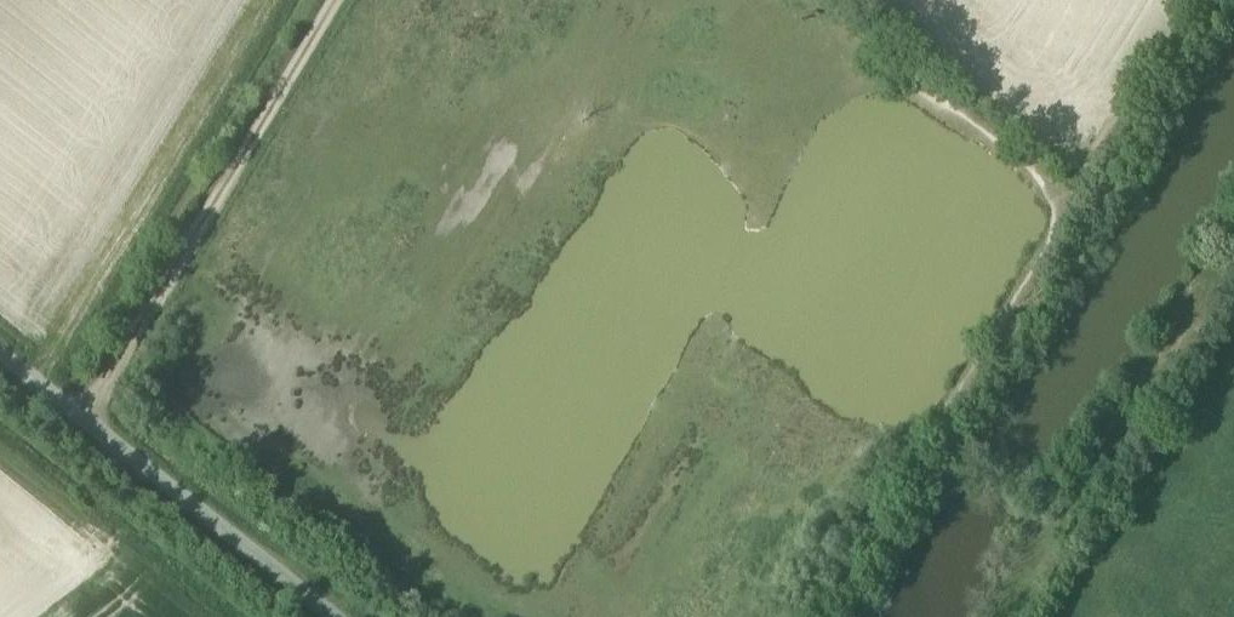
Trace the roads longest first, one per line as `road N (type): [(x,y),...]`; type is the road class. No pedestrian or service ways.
road 1 (track): [(78,403),(328,0)]
road 2 (unclassified): [(345,616),(0,341)]

